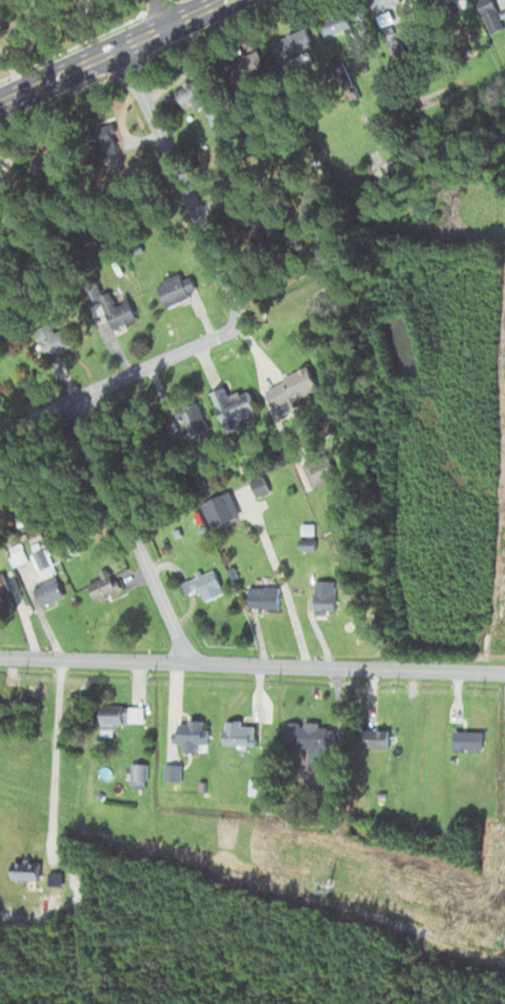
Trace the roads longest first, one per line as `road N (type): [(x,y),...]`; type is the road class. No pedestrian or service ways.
road 1 (tertiary): [(504,675),(0,658)]
road 2 (residential): [(0,426),(361,280)]
road 3 (residential): [(241,331),(118,54)]
road 4 (residential): [(191,662),(69,400)]
road 5 (secondary): [(0,108),(233,0)]

